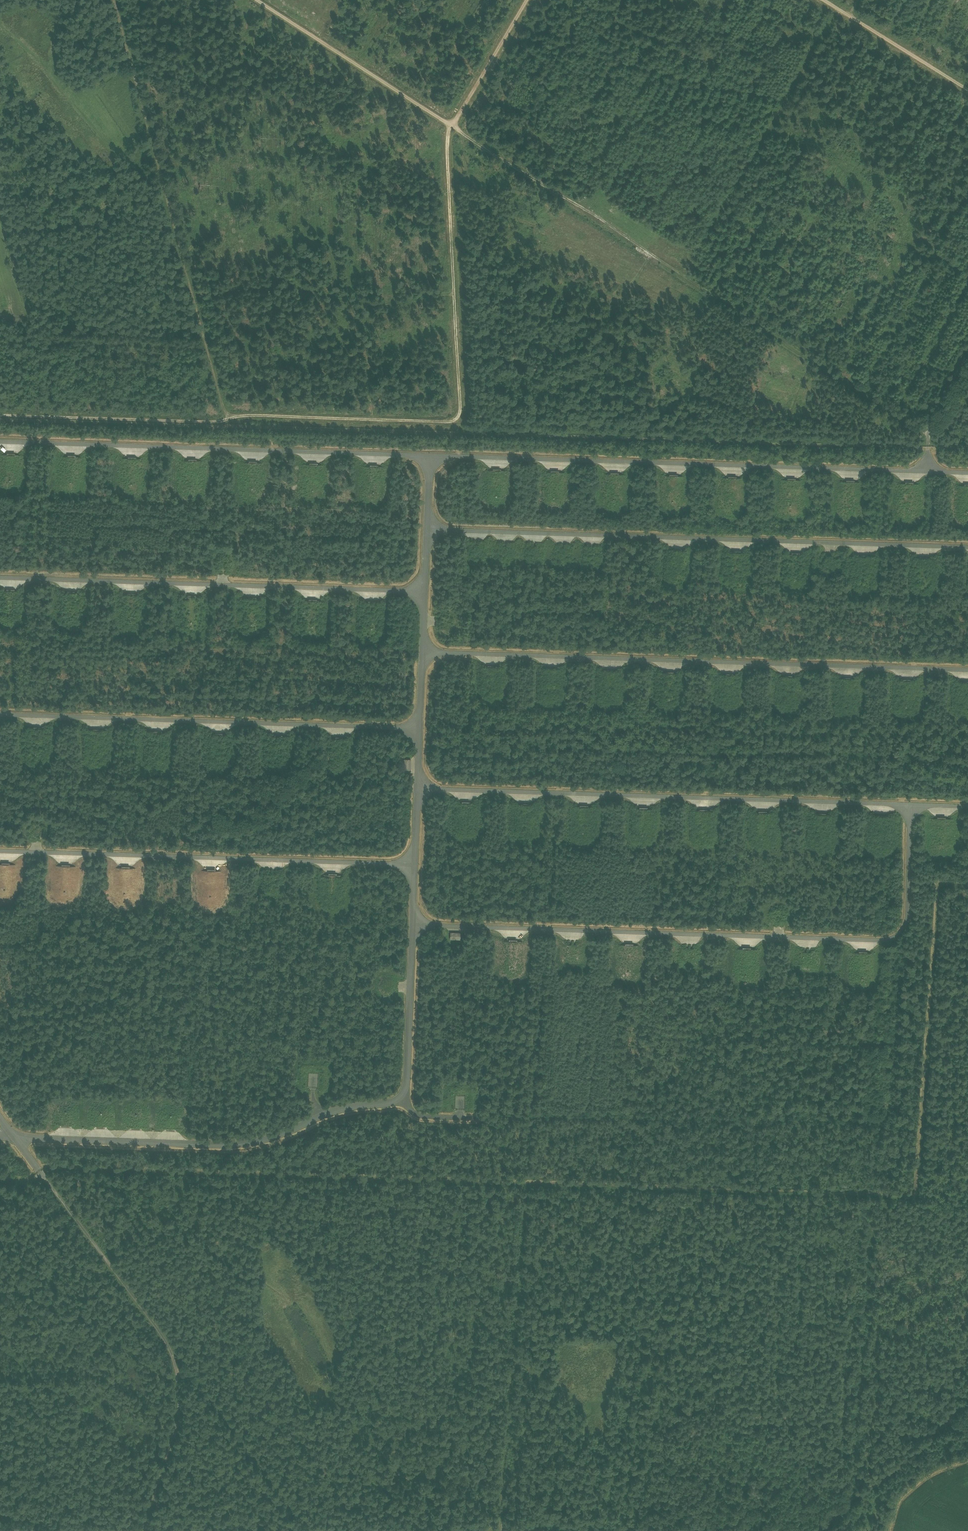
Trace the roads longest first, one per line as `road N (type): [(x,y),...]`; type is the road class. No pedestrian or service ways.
road 1 (track): [(967,887),(942,886),(920,1202),(43,1174),(0,1183)]
road 2 (track): [(927,438),(456,423)]
road 3 (track): [(456,423),(447,141),(527,0)]
road 4 (track): [(113,0),(227,420)]
road 5 (track): [(259,0),(451,125)]
road 6 (track): [(227,420),(456,423)]
road 7 (track): [(0,416),(227,420)]
road 8 (track): [(967,1402),(819,1530)]
road 9 (track): [(824,0),(967,89)]

